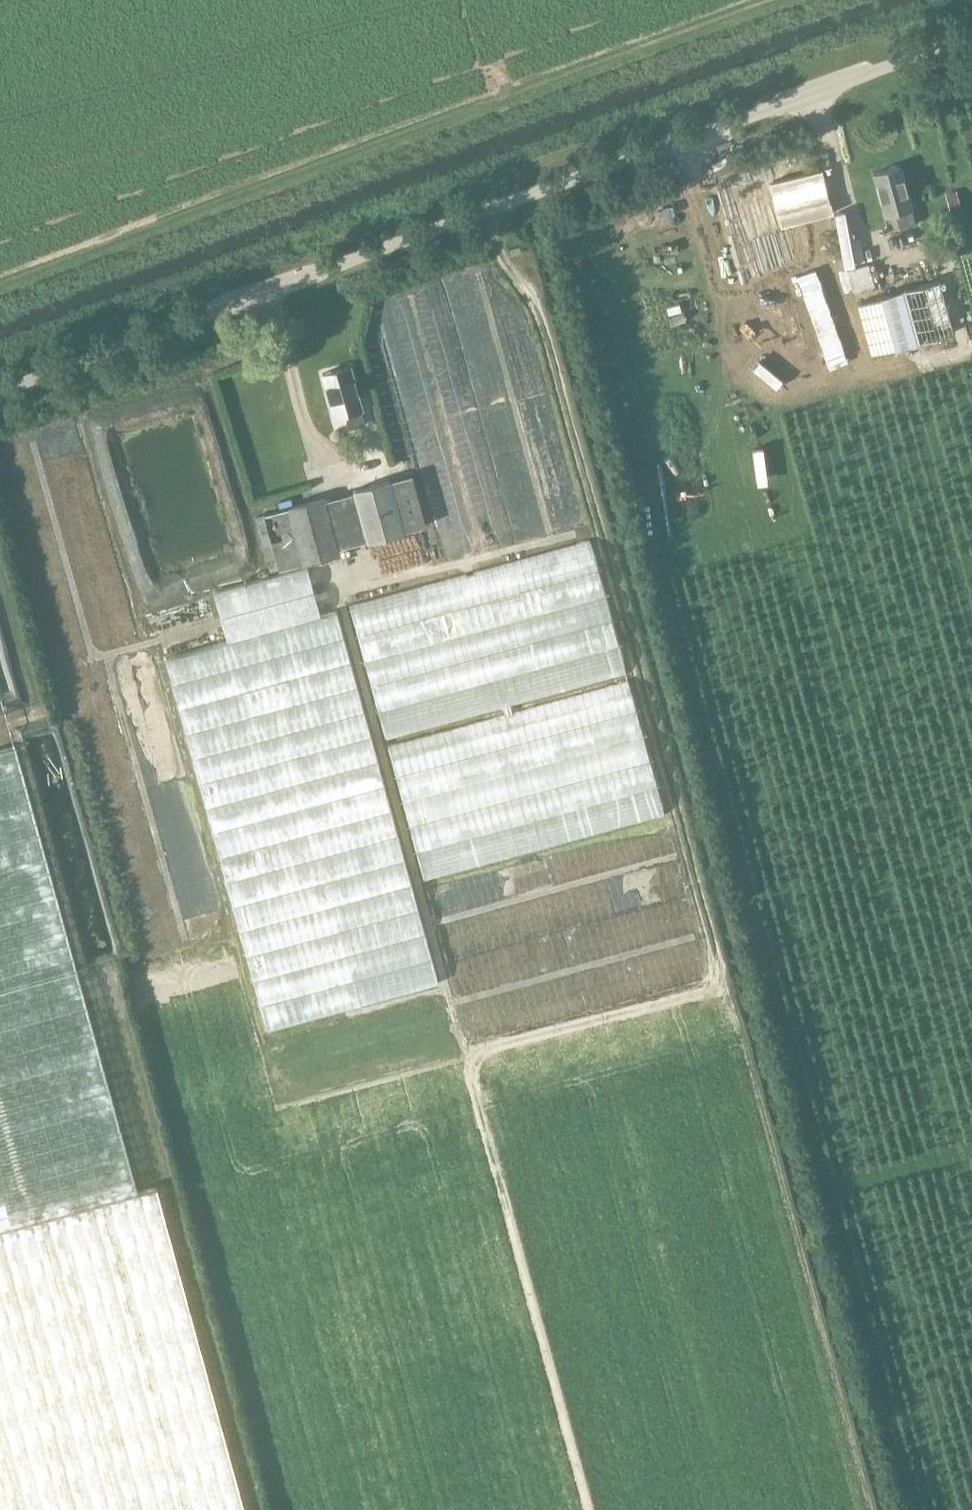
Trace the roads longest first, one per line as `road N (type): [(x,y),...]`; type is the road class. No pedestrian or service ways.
road 1 (unclassified): [(0,391),(971,36)]

